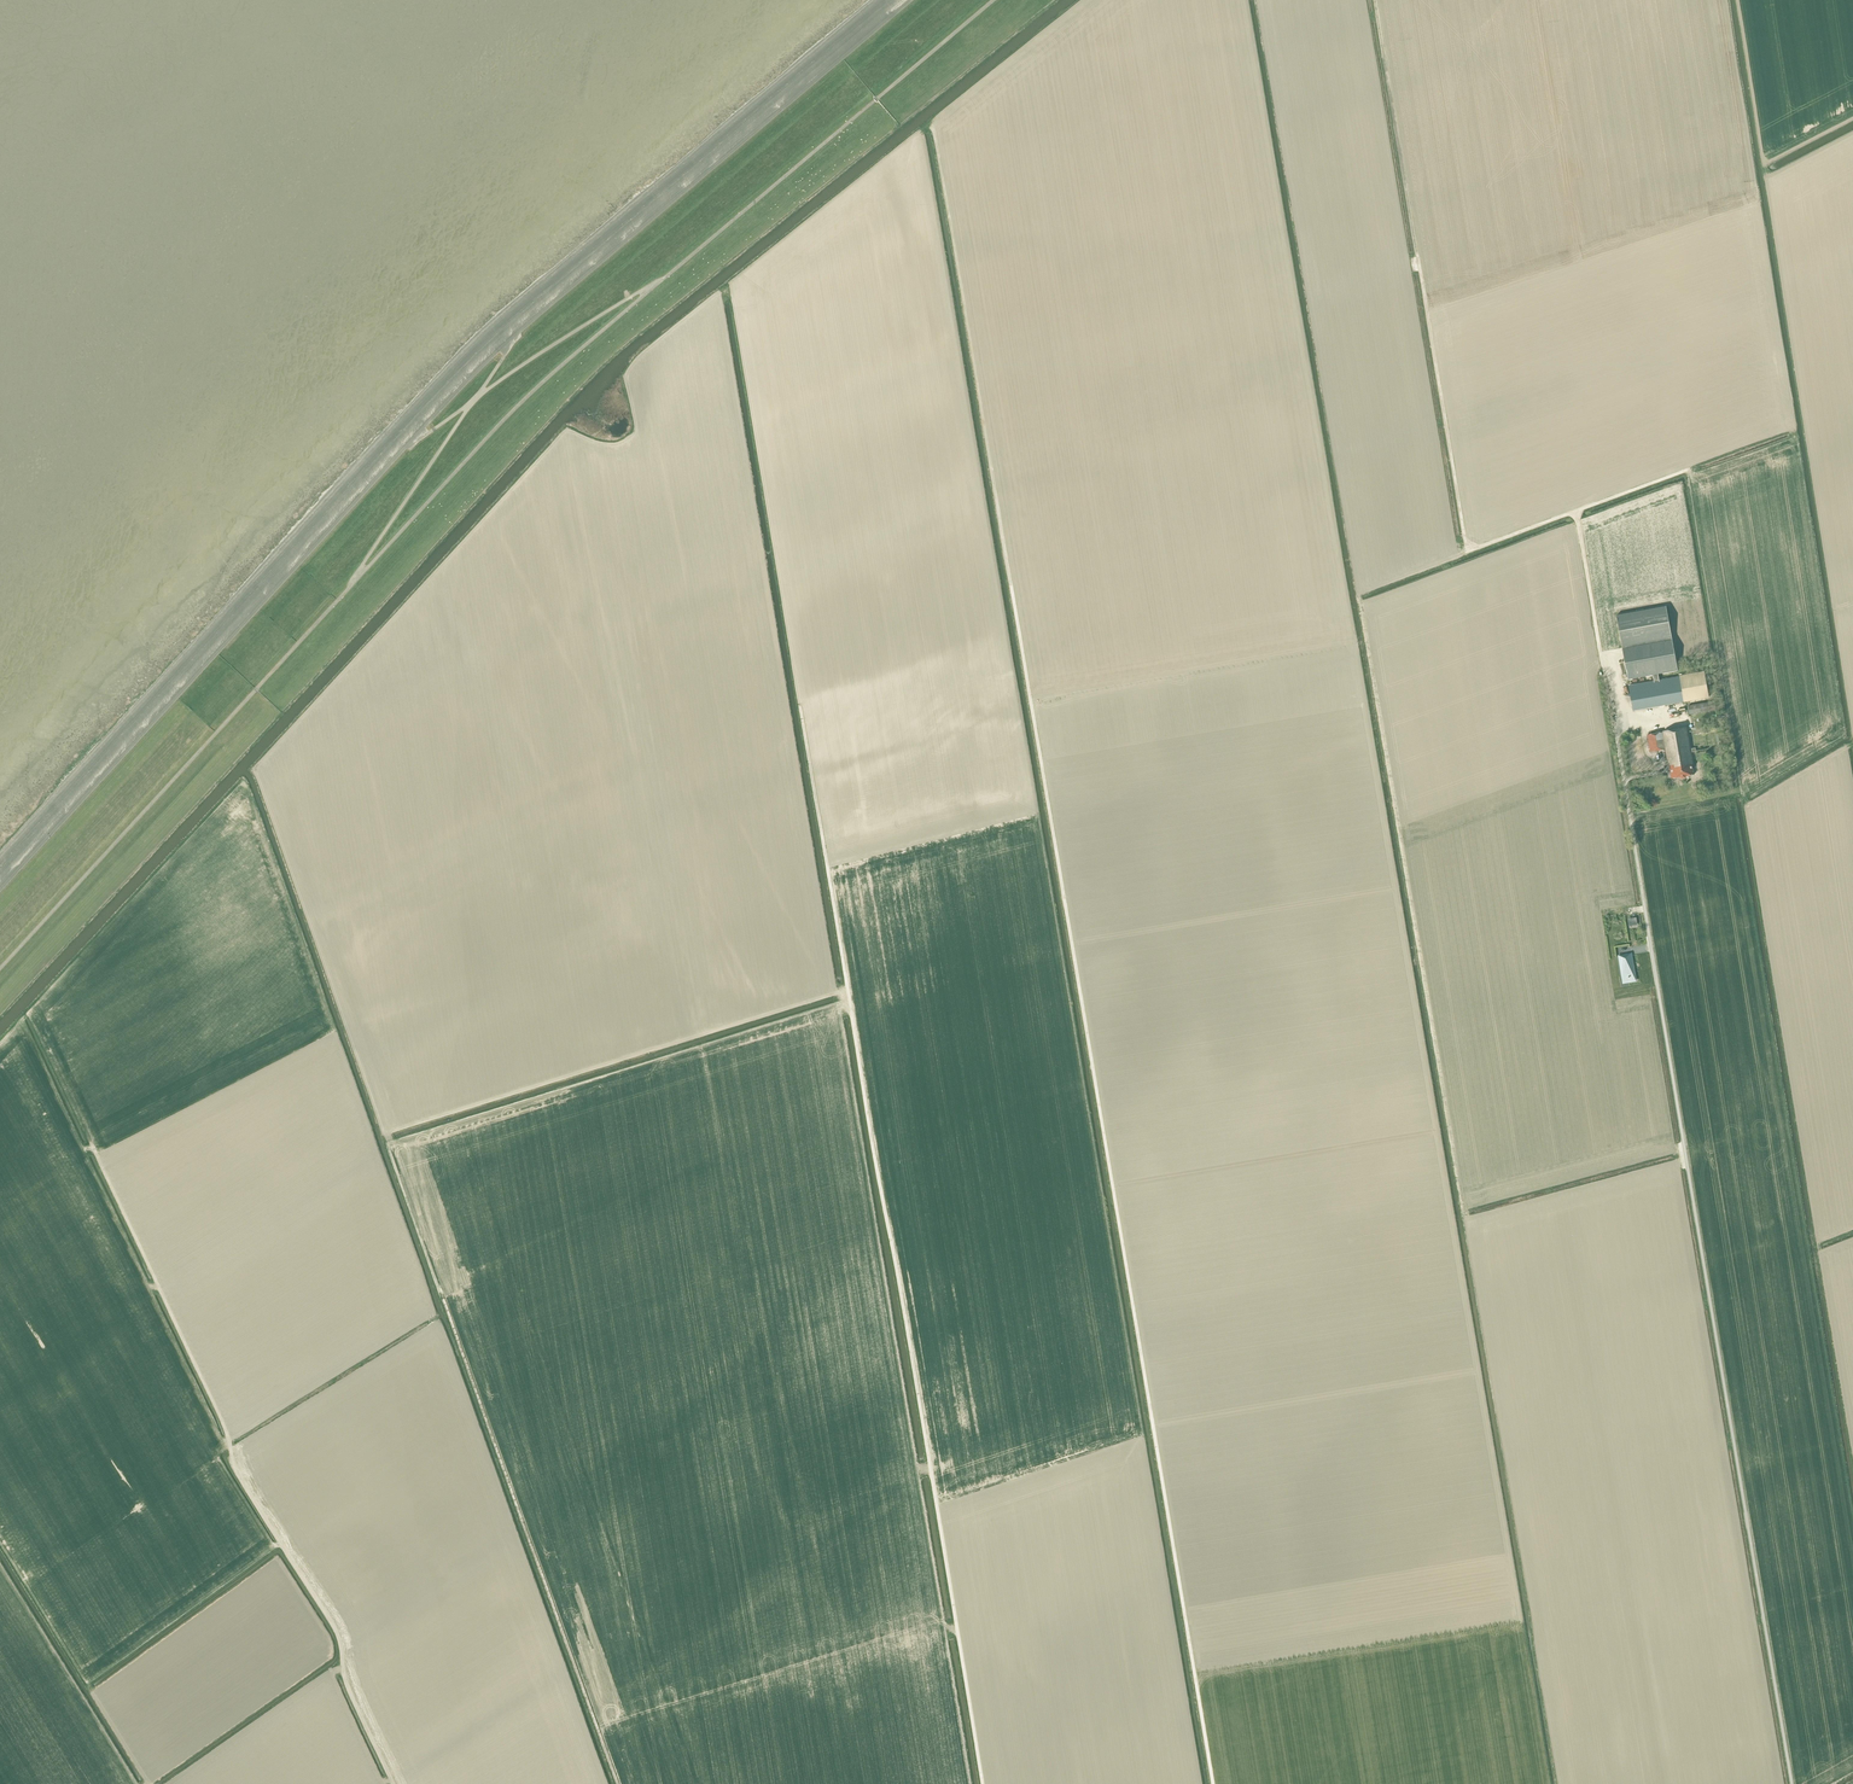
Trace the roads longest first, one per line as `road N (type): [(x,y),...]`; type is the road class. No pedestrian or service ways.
road 1 (unclassified): [(1792,1783),(1627,798)]
road 2 (unclassified): [(0,968),(359,576)]
road 3 (unclassified): [(646,294),(994,0)]
road 4 (unclassified): [(646,294),(471,402),(359,576)]
road 5 (unclassified): [(359,576),(504,419),(646,294)]

